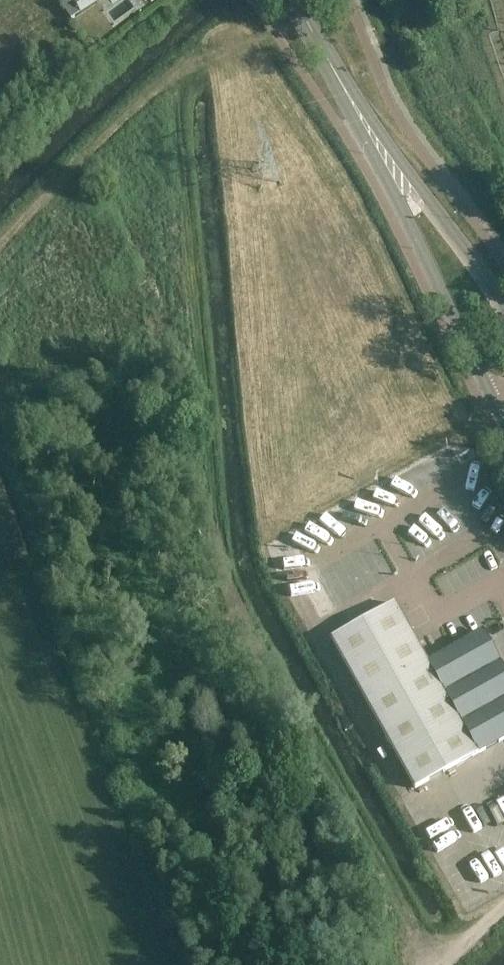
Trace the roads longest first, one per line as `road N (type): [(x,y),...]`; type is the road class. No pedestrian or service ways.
road 1 (tertiary): [(343,83),(495,400)]
road 2 (track): [(258,7),(68,168),(0,241)]
road 3 (tertiary): [(503,304),(343,83)]

